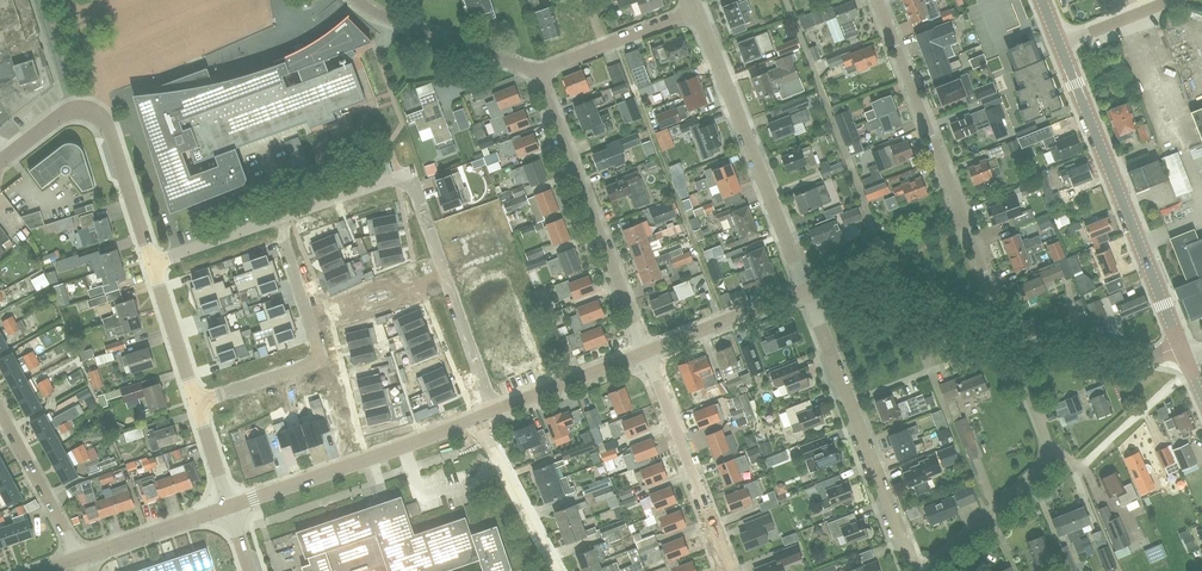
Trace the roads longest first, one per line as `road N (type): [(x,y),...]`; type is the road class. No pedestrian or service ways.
road 1 (residential): [(1002,327),(877,0)]
road 2 (tertiary): [(1181,348),(1059,45)]
road 3 (residential): [(807,290),(695,8)]
road 4 (residential): [(646,352),(538,70)]
road 5 (residential): [(916,570),(807,290)]
road 6 (residential): [(925,570),(1046,461),(1045,434),(1023,376),(1029,333)]
road 7 (residential): [(196,402),(307,367),(318,355),(275,220)]
road 8 (unclassified): [(477,420),(230,506)]
road 9 (residential): [(493,413),(408,173)]
road 10 (residential): [(646,352),(732,570)]
road 11 (unclassified): [(1002,327),(807,290)]
road 12 (residential): [(362,0),(430,34),(538,70)]
road 13 (residential): [(151,263),(106,122),(94,109),(74,108)]
road 14 (unclassified): [(807,290),(646,352)]
road 15 (residential): [(557,570),(477,420)]
road 16 (residential): [(538,70),(695,8)]
road 17 (residential): [(80,558),(0,410)]
road 18 (unclassified): [(646,352),(493,413)]
road 19 (unclassified): [(230,506),(80,558)]
road 20 (unclassified): [(1181,348),(1144,356),(1029,333)]
road 21 (residential): [(196,402),(151,263)]
road 22 (residential): [(275,220),(408,173)]
road 23 (residential): [(151,263),(275,220)]
road 24 (residential): [(1059,45),(1175,0)]

